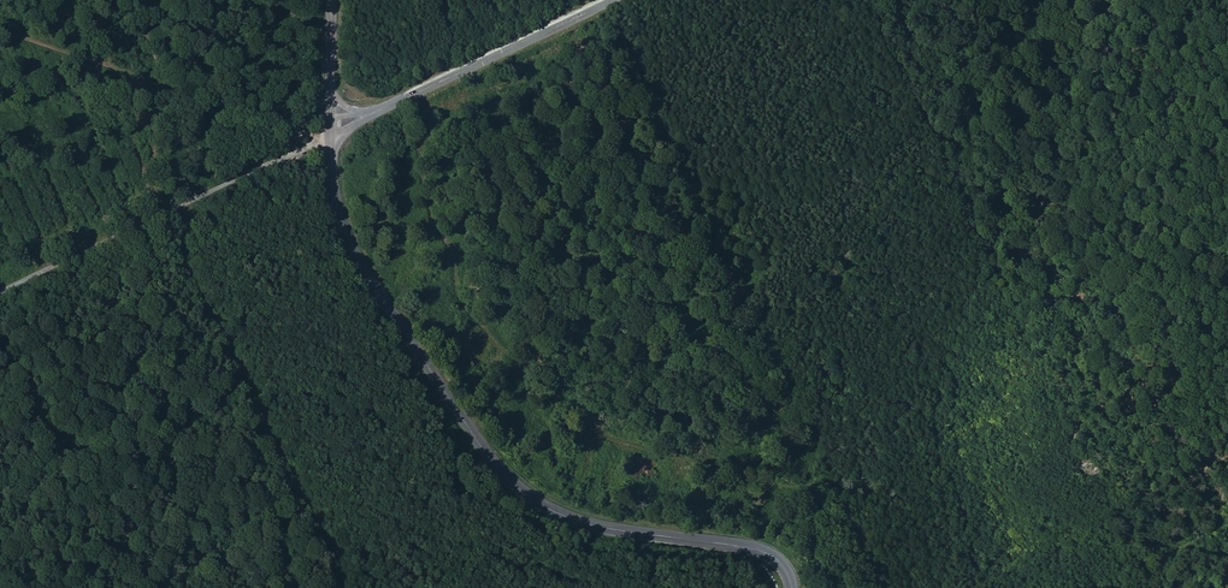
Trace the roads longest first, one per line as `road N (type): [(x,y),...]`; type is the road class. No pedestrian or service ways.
road 1 (secondary): [(792,587),(786,569),(761,549),(590,524),(545,510),(516,488),(353,250),(337,210),(329,137)]
road 2 (track): [(0,294),(329,137)]
road 3 (track): [(258,168),(261,121),(0,30)]
road 4 (tertiary): [(614,0),(370,118)]
road 5 (track): [(1075,587),(1227,521)]

